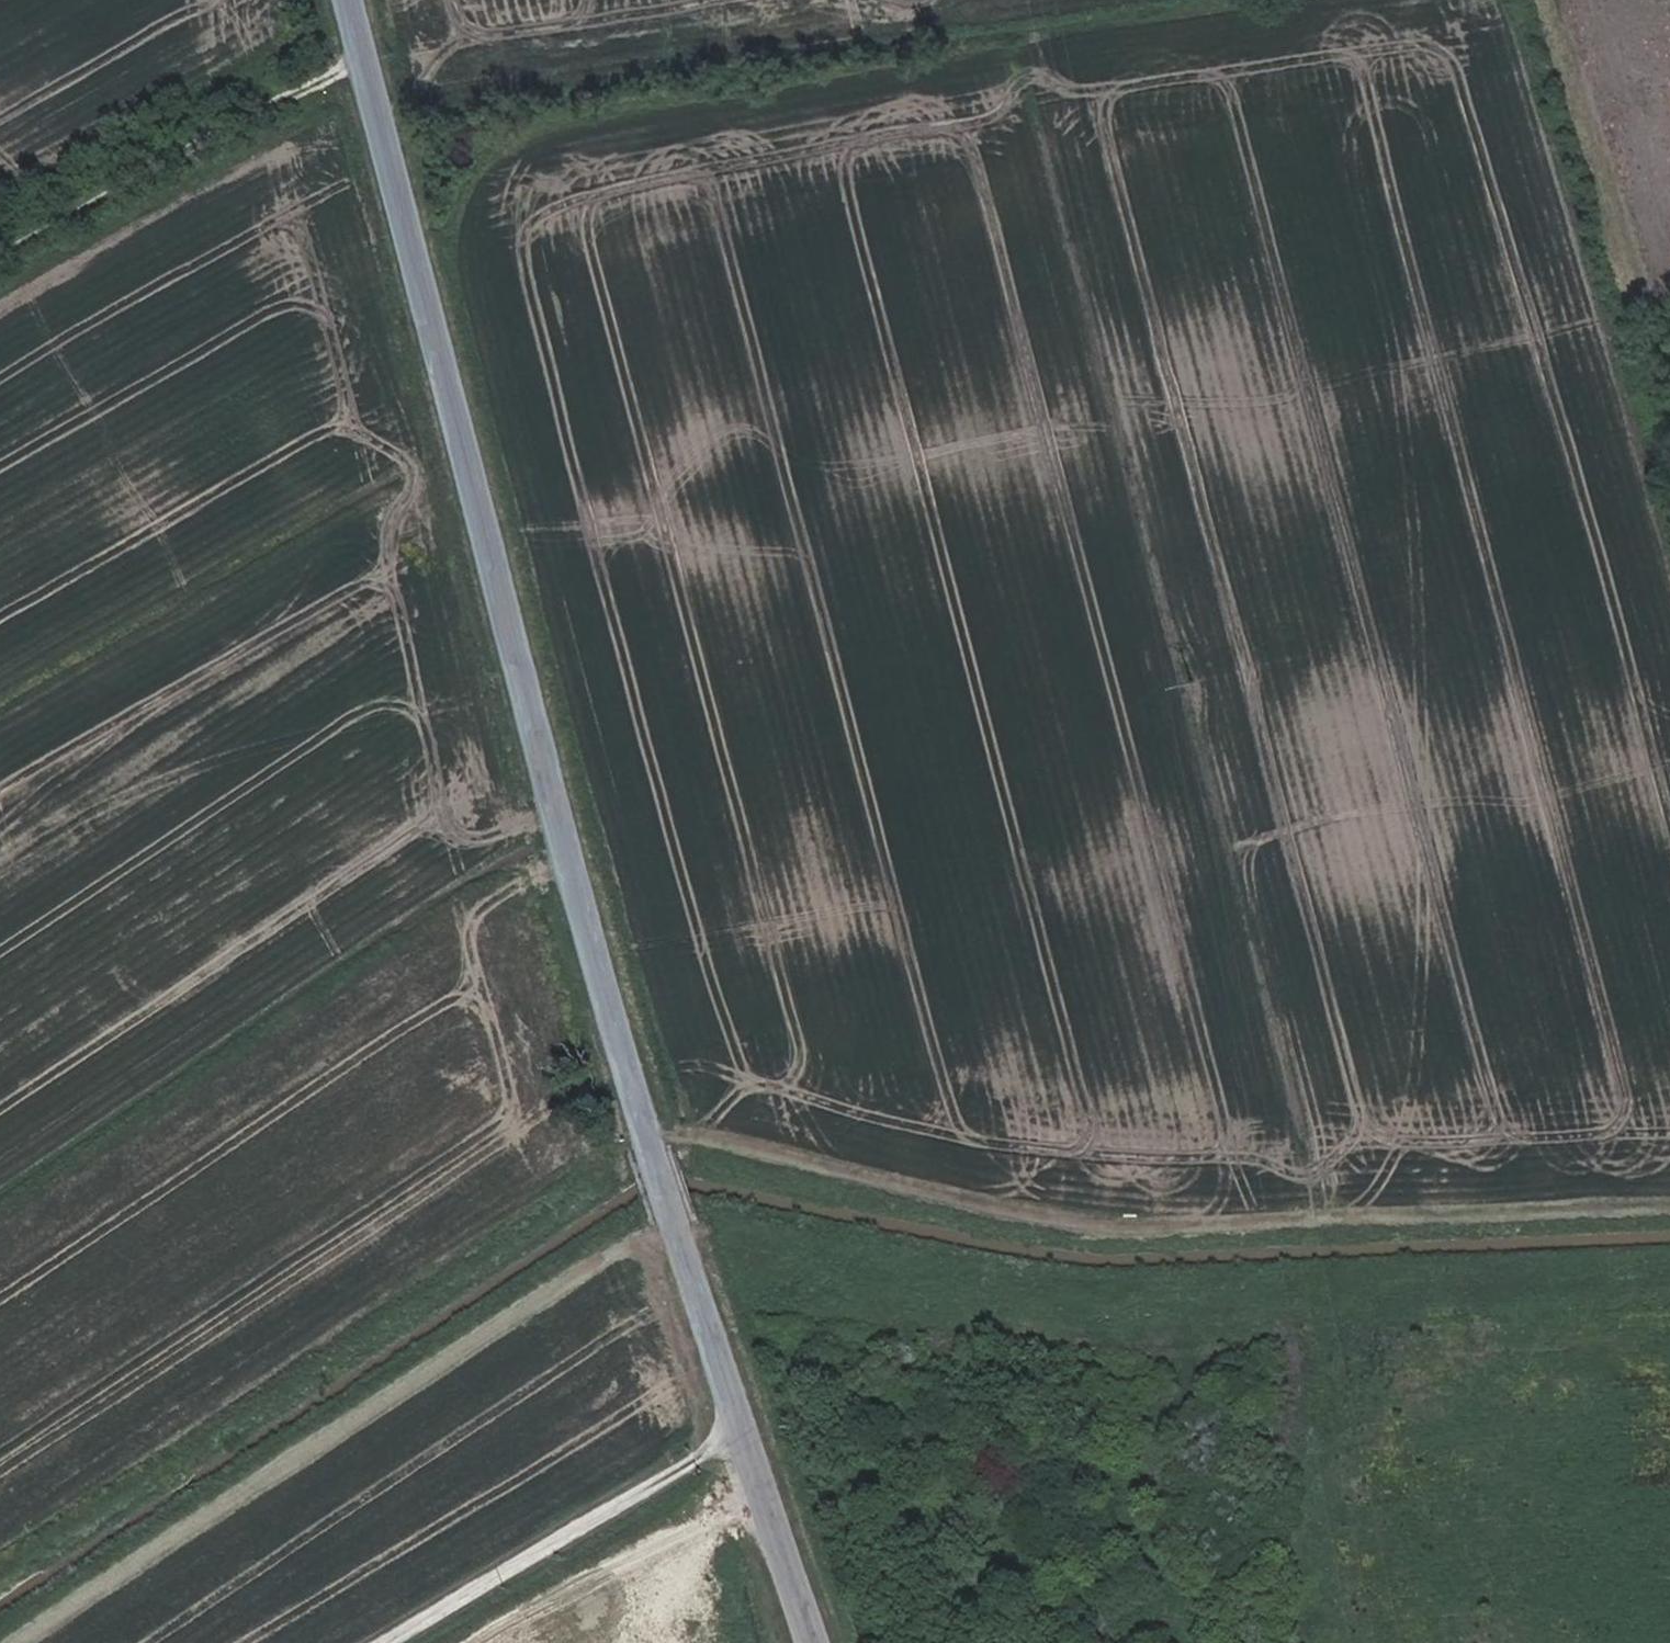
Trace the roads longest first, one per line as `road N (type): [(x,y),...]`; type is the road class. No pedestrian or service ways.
road 1 (tertiary): [(376,0),(572,829),(819,1642)]
road 2 (track): [(0,263),(224,127),(390,60)]
road 3 (track): [(397,1642),(595,1529),(753,1423)]

